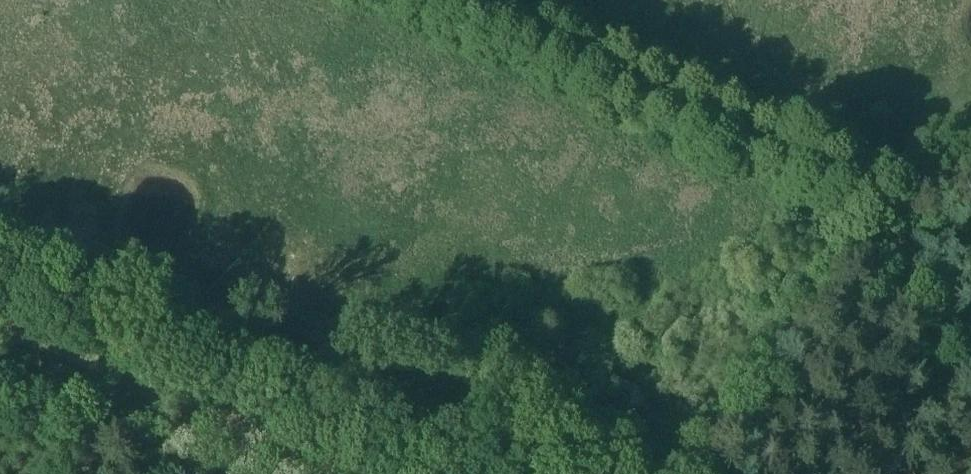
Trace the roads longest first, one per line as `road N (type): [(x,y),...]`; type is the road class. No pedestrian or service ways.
road 1 (track): [(897,224),(856,186),(456,0)]
road 2 (track): [(162,473),(0,402)]
road 3 (track): [(435,131),(477,120),(547,43)]
road 4 (track): [(970,343),(897,224)]

